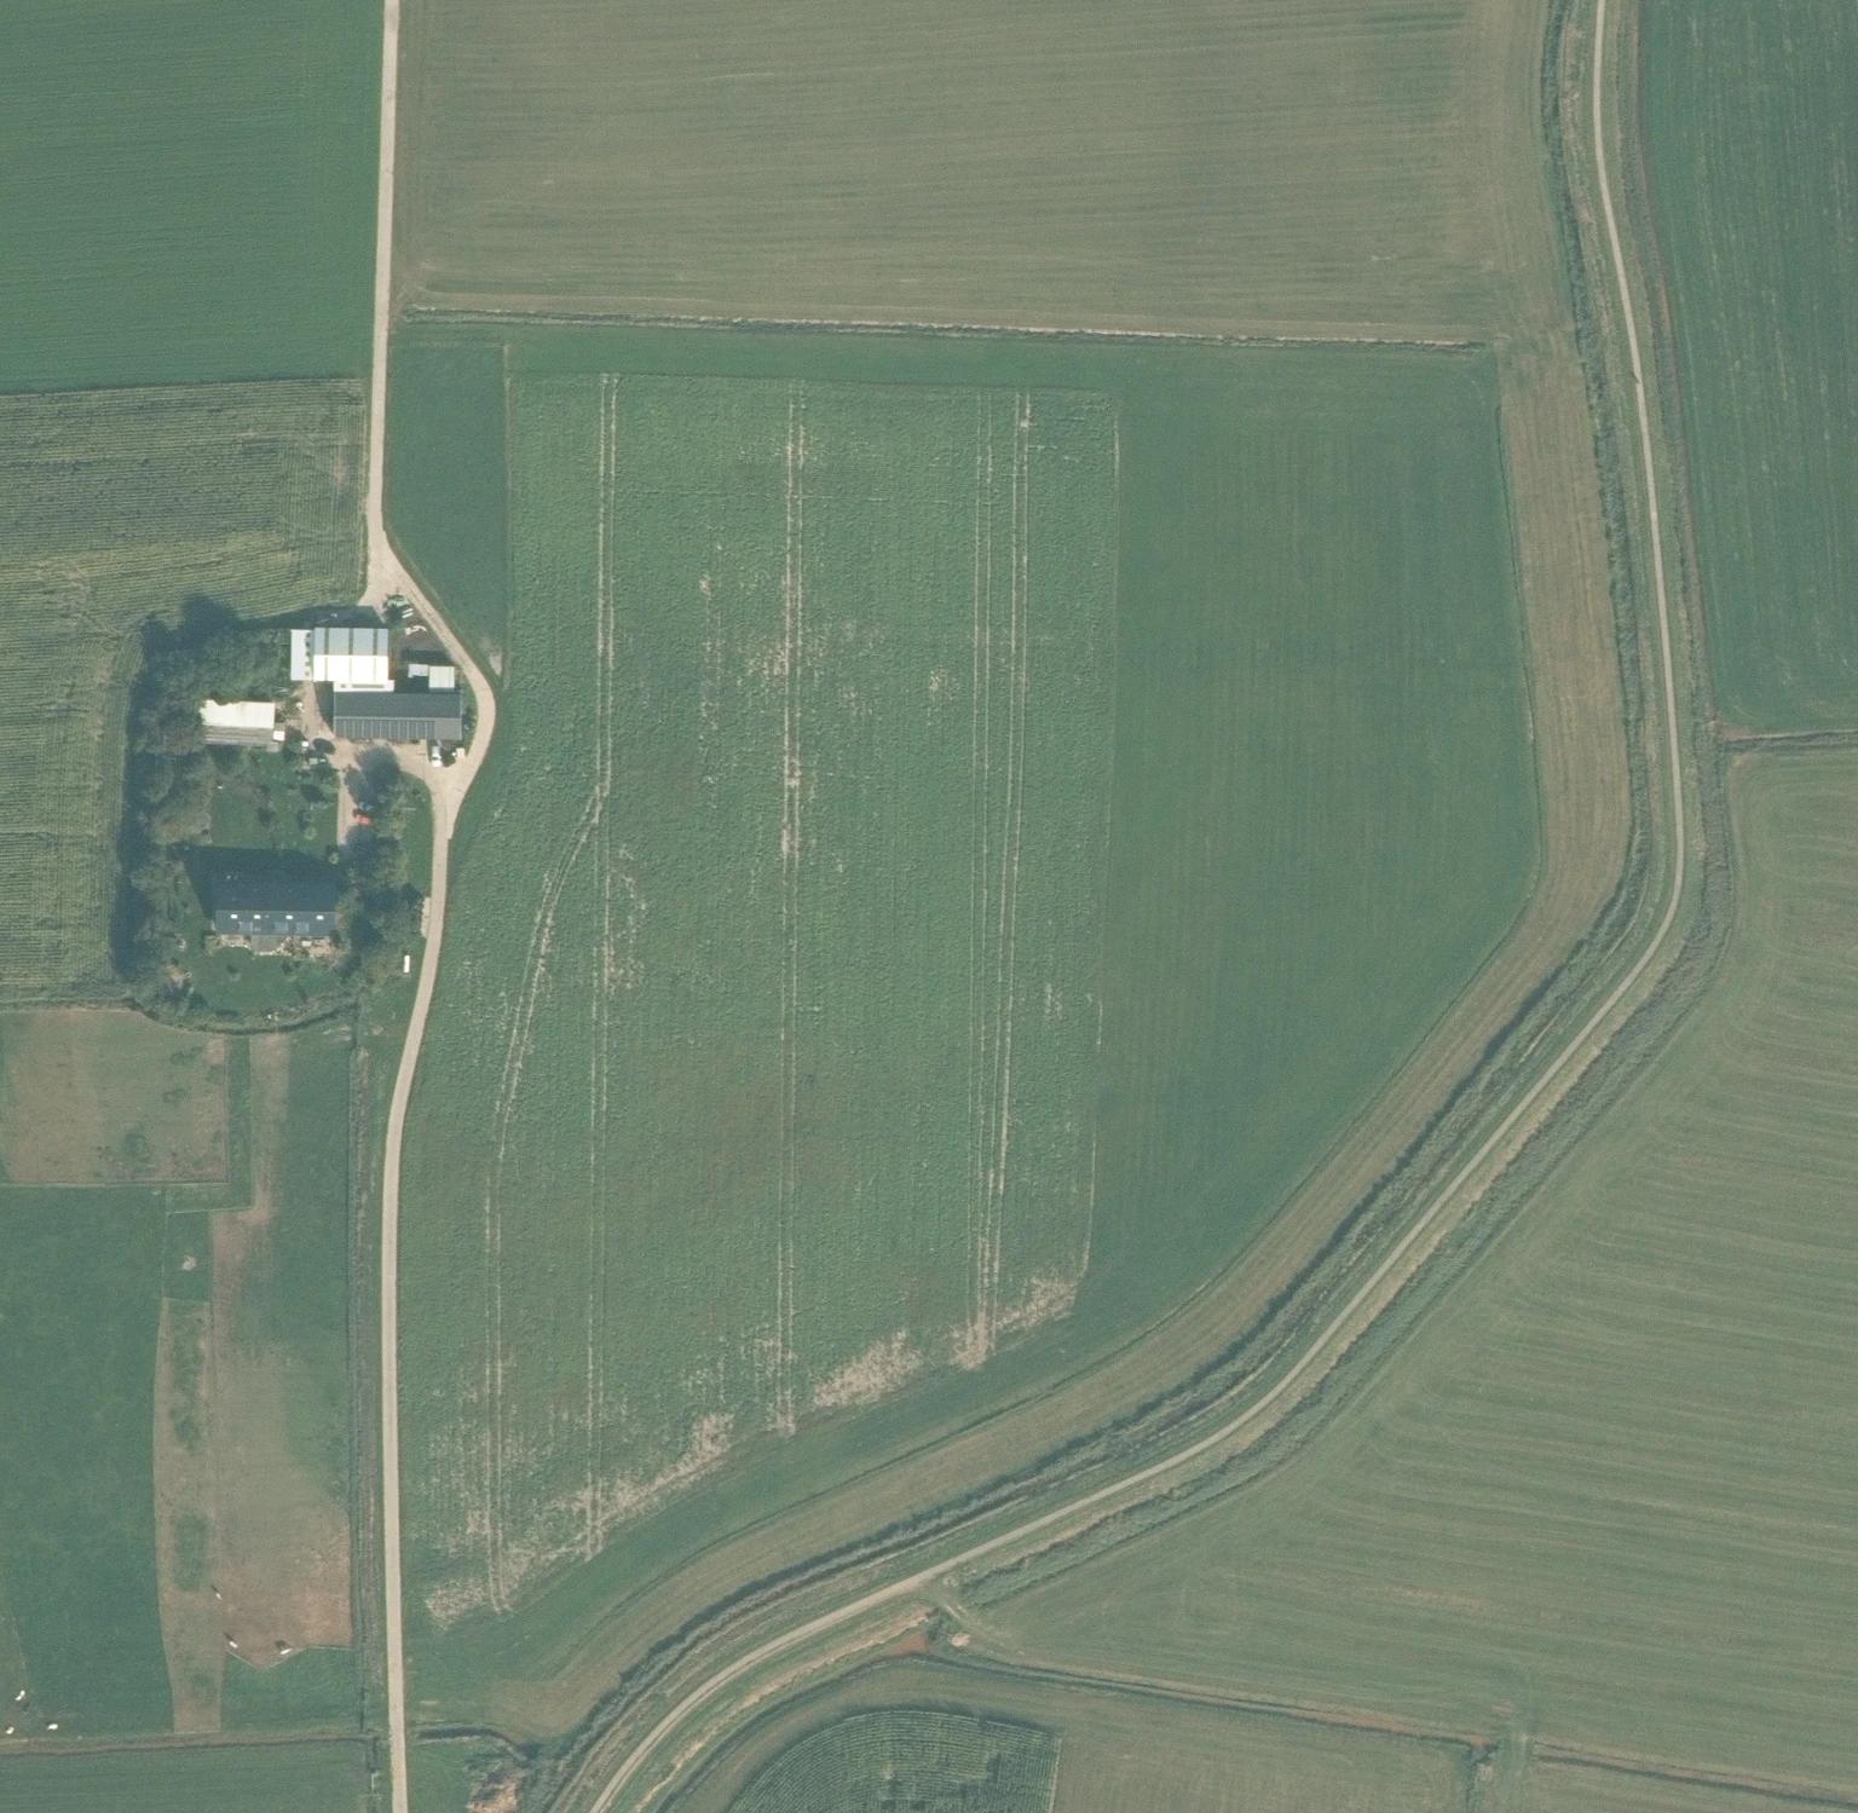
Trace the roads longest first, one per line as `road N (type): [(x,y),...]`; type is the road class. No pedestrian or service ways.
road 1 (track): [(445,821),(488,710),(487,691),(378,545),(392,0)]

